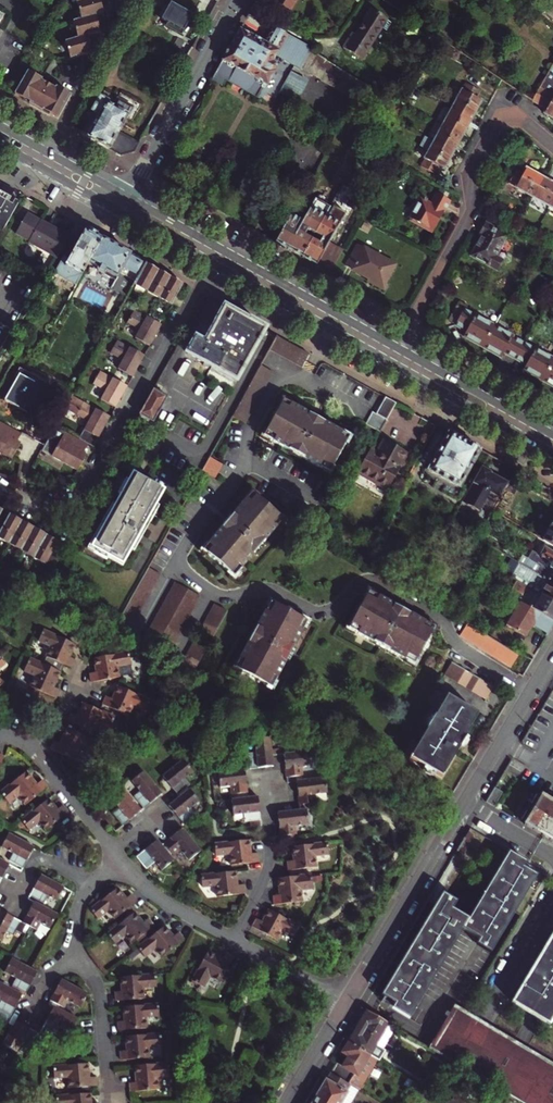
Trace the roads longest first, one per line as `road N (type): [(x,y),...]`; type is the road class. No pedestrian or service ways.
road 1 (secondary): [(120,211),(552,454)]
road 2 (residential): [(346,1002),(552,656)]
road 3 (secondary): [(401,349),(128,196)]
road 4 (residential): [(401,349),(472,212),(472,168),(497,124),(523,122),(552,145)]
road 5 (residential): [(128,196),(238,0)]
road 6 (secondary): [(552,434),(401,349)]
road 7 (residential): [(45,150),(111,35),(114,0)]
road 8 (residential): [(232,940),(267,872),(275,783)]
road 9 (residential): [(79,955),(99,989),(113,1102)]
road 10 (residential): [(112,848),(24,742)]
road 11 (secondary): [(0,146),(120,211)]
road 12 (residential): [(232,940),(164,902),(122,862)]
road 13 (residential): [(346,1002),(232,940)]

